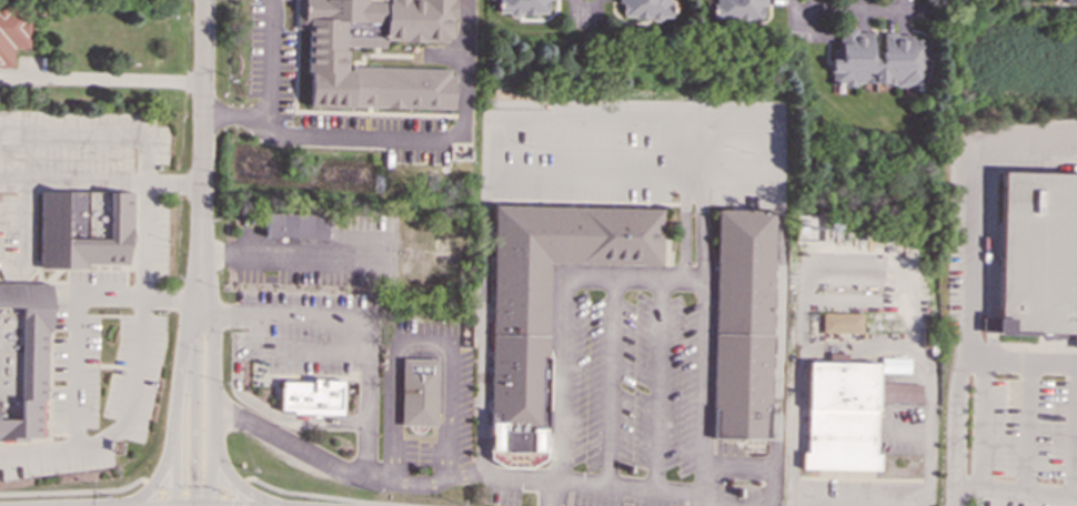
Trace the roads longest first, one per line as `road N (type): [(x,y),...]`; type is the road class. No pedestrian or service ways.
road 1 (residential): [(201,224),(178,387),(174,505)]
road 2 (residential): [(208,505),(213,312),(201,224)]
road 3 (residential): [(203,0),(201,224)]
road 4 (primary): [(190,321),(193,505)]
road 5 (primary): [(178,387),(163,466),(123,505)]

